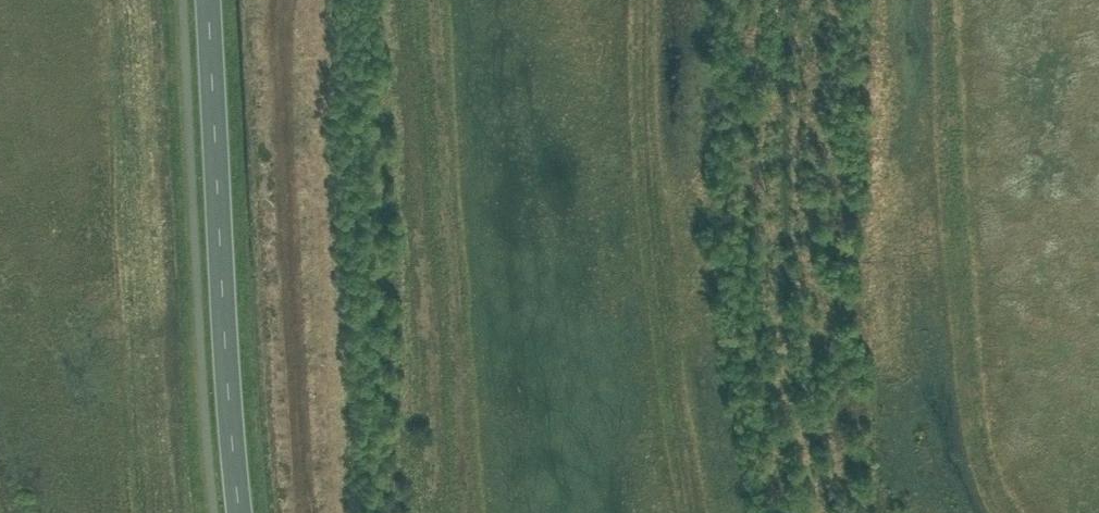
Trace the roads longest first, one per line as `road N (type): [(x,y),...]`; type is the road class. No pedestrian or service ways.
road 1 (tertiary): [(240,512),(209,0)]

